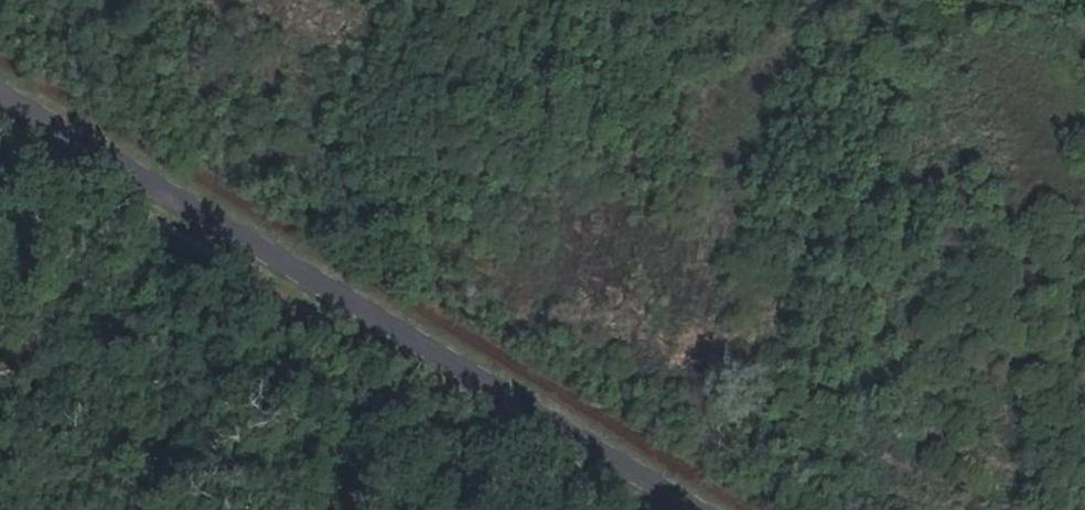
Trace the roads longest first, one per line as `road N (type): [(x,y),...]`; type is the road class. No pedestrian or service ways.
road 1 (residential): [(0,100),(696,509)]

